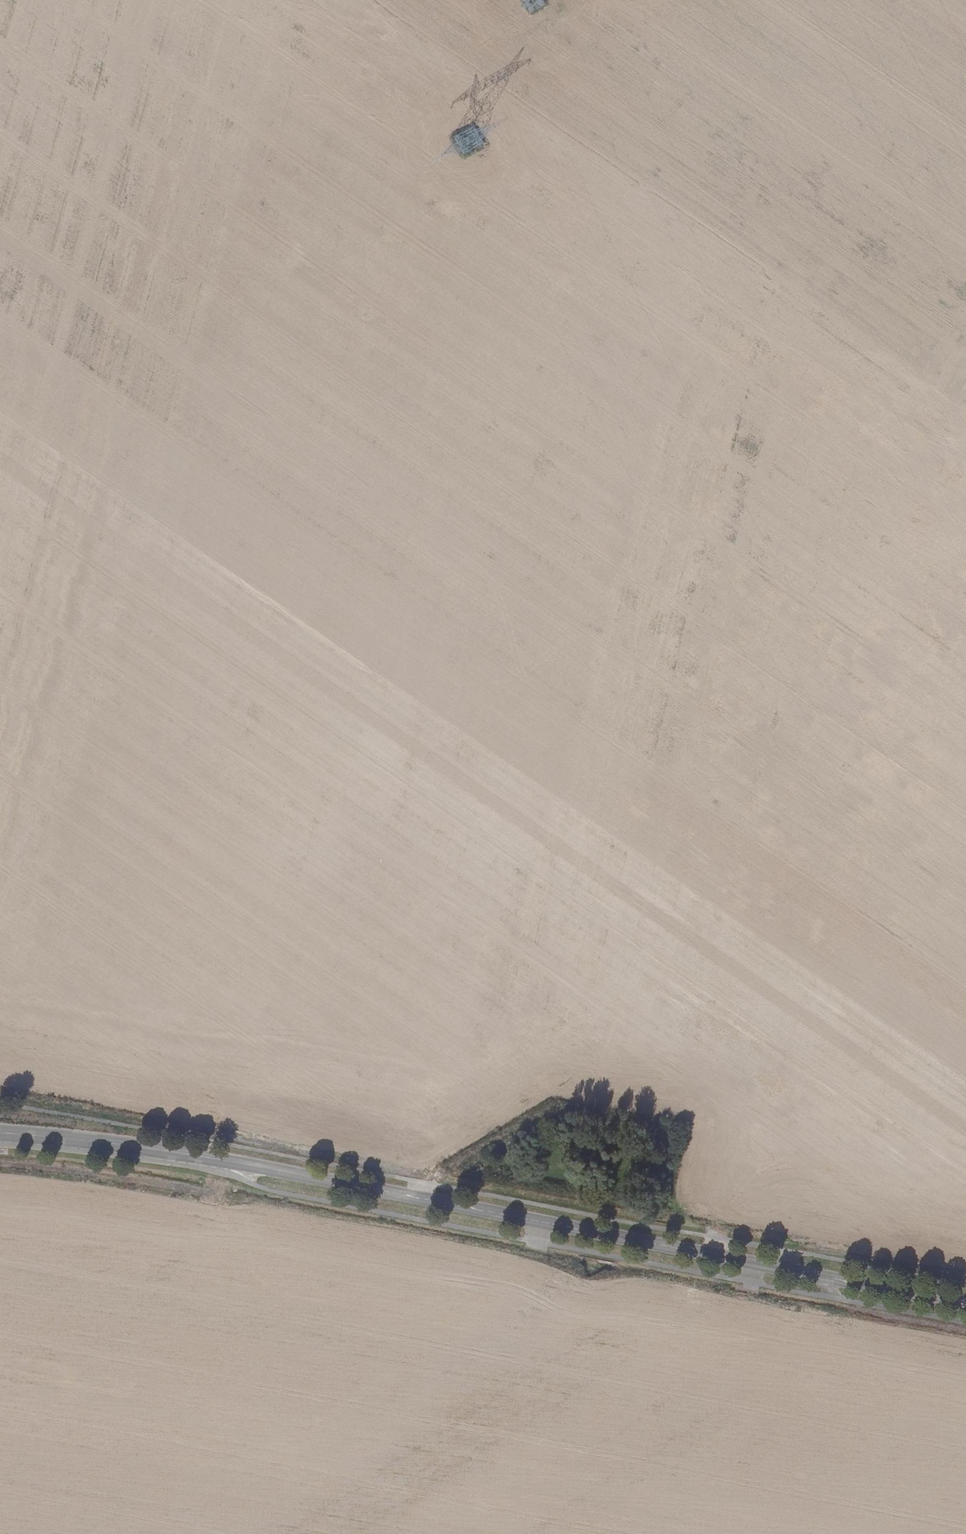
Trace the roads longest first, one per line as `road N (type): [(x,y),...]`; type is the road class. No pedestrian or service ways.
road 1 (tertiary): [(965,1305),(214,1158),(0,1133)]

